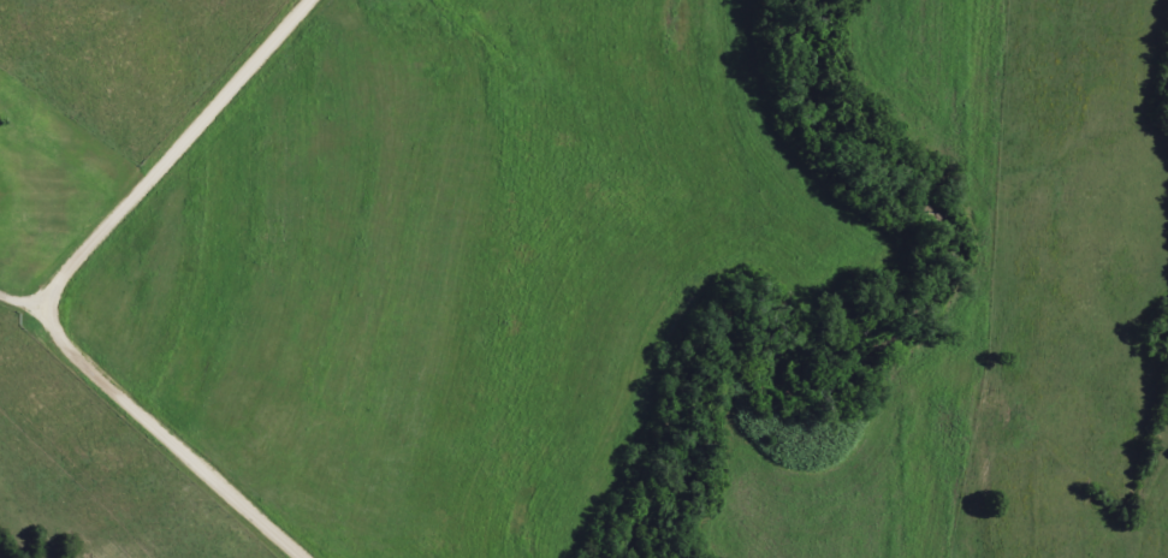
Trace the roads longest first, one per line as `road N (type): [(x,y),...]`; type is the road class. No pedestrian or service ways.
road 1 (residential): [(306,557),(85,362),(52,313),(75,266),(315,0)]

